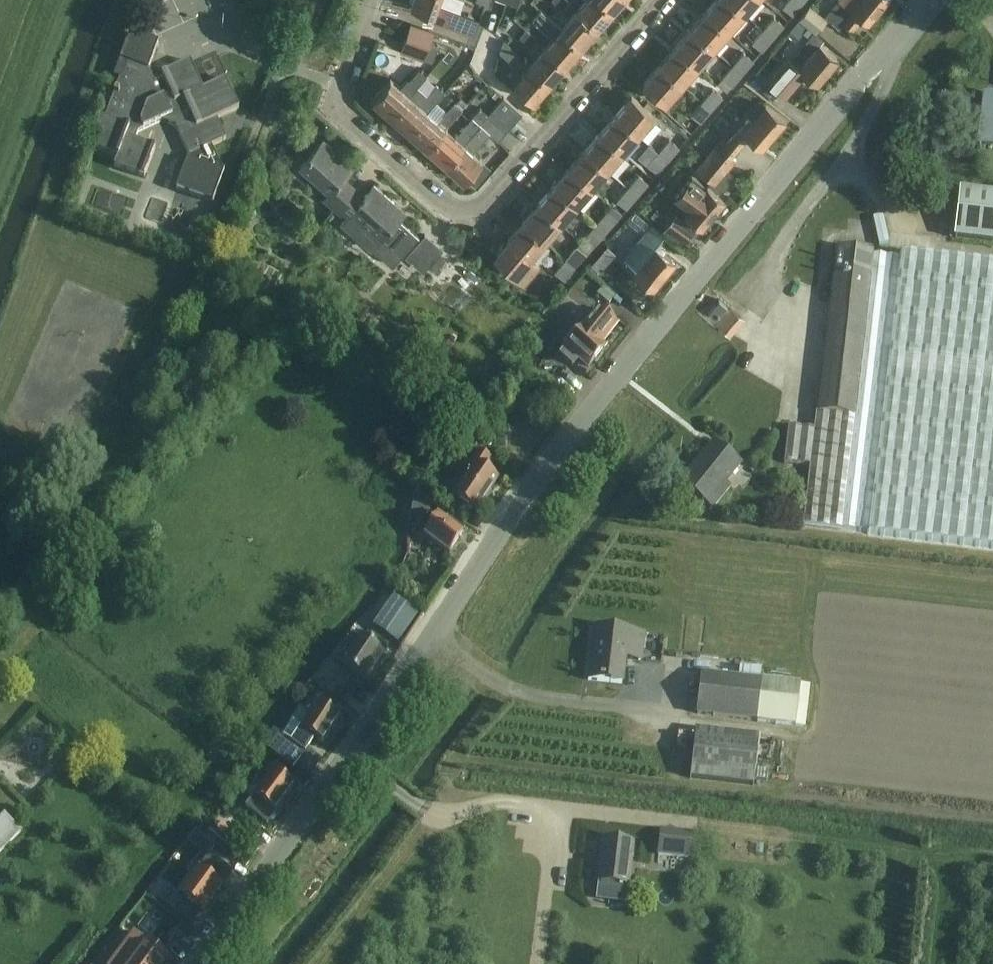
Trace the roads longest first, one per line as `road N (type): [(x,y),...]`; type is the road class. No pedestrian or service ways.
road 1 (unclassified): [(197,963),(509,518),(928,0)]
road 2 (residential): [(337,105),(461,214),(478,212),(658,0)]

